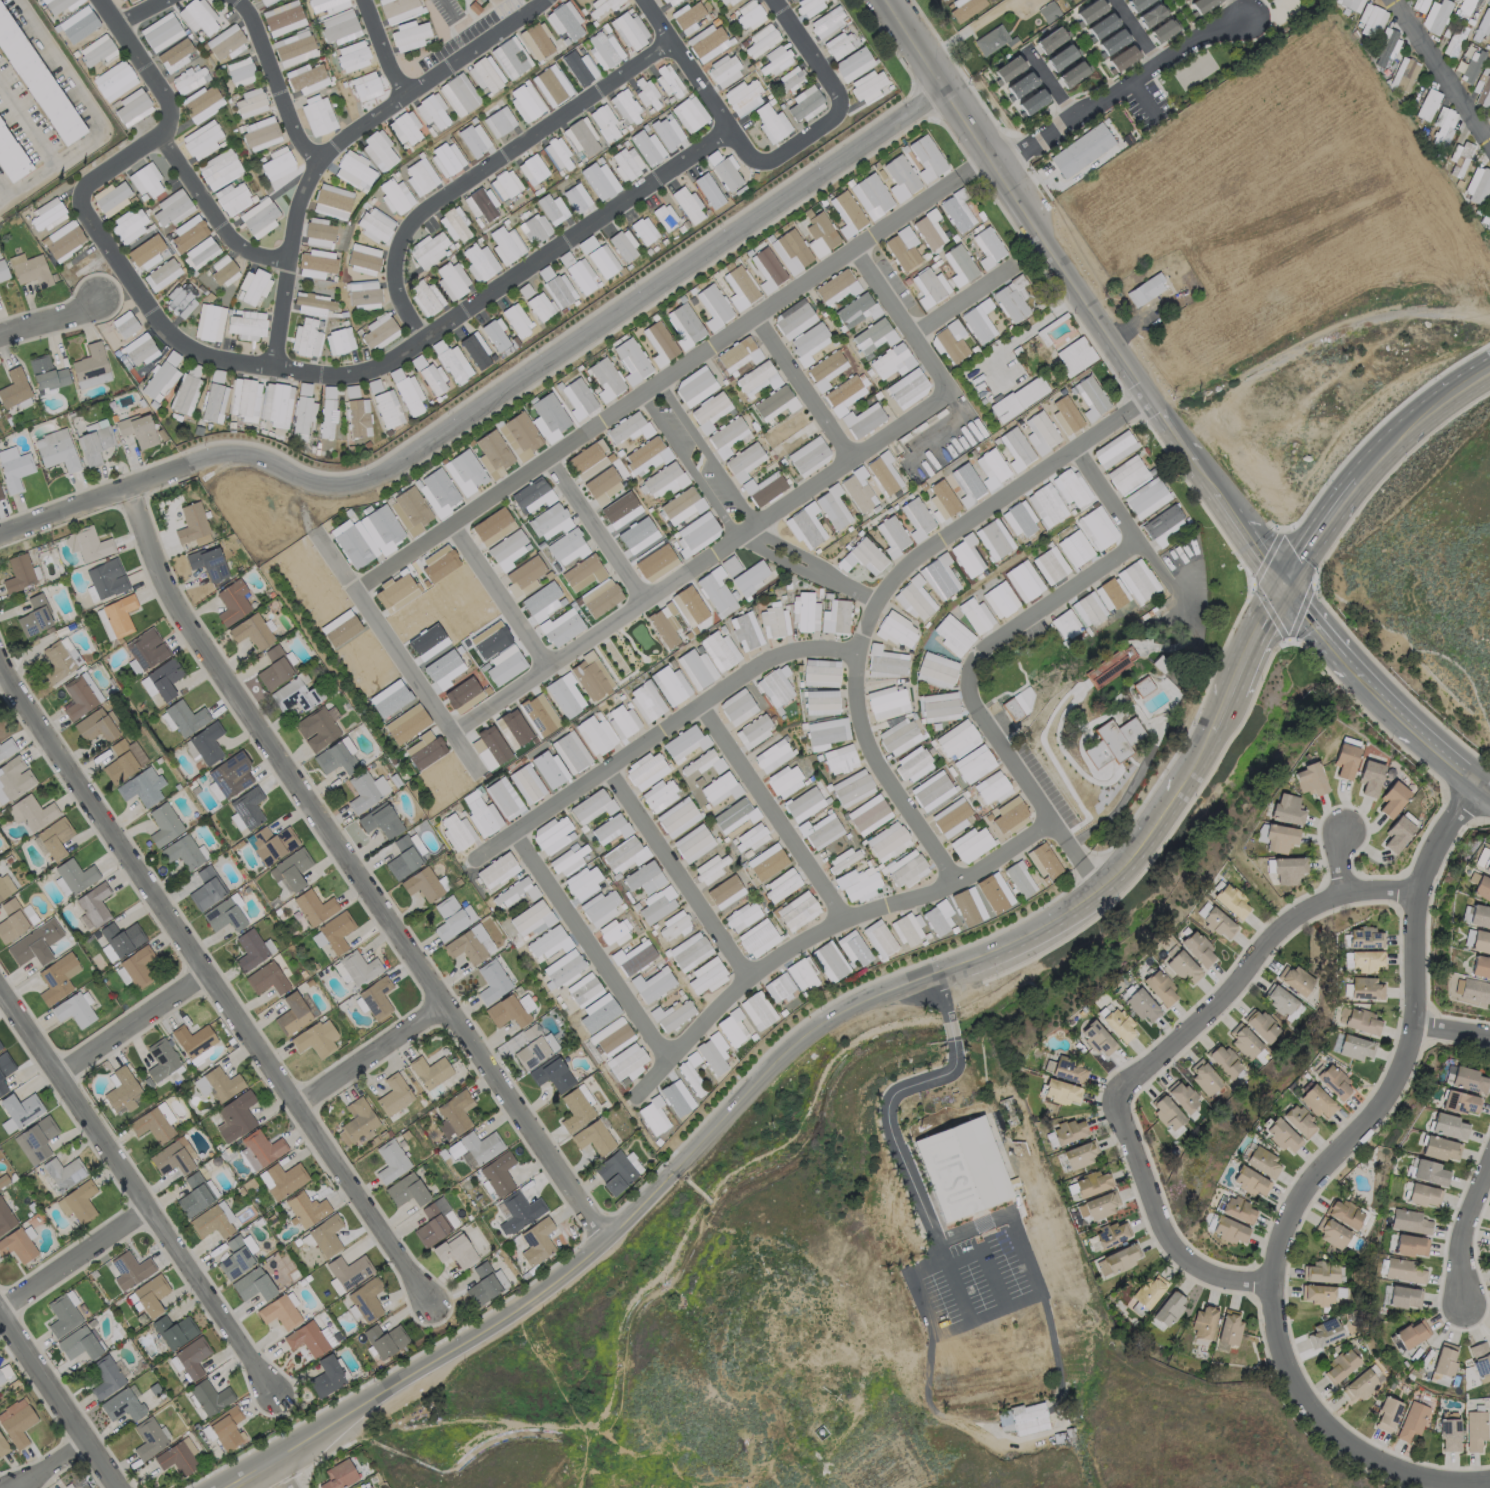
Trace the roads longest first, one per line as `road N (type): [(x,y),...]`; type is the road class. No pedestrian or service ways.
road 1 (tertiary): [(1289,599),(1169,806),(1098,887),(1033,933),(840,1013),(796,1043),(602,1237),(510,1310),(230,1487)]
road 2 (residential): [(943,88),(385,473),(346,489),(261,454),(208,457),(0,536)]
road 3 (residential): [(958,178),(356,593),(476,773)]
road 4 (residential): [(668,1062),(511,839),(767,662),(803,651),(859,653),(862,744),(956,883)]
road 5 (residential): [(602,1237),(163,590),(132,484)]
road 6 (residential): [(1489,1479),(1447,1485),(1392,1473),(1345,1438),(1310,1401),(1274,1279),(1330,1152),(1365,1120),(1420,1020),(1417,898),(1440,846),(1481,791)]
road 7 (residential): [(434,1303),(0,662)]
road 8 (residential): [(451,735),(946,396),(852,251)]
road 9 (tertiary): [(1289,599),(884,0)]
road 10 (residential): [(272,370),(342,375),(399,357),(728,132)]
road 11 (residential): [(1055,824),(956,883),(843,921),(745,980),(635,1096)]
road 12 (residential): [(1152,396),(906,563),(871,605),(752,527)]
road 13 (residential): [(541,0),(312,162),(272,370)]
road 14 (residential): [(276,1392),(0,988)]
road 15 (residential): [(1136,539),(1122,557),(985,647),(966,684),(976,715),(1098,887)]
road 16 (residential): [(421,342),(396,283),(398,243),(416,214),(672,43)]
road 17 (residential): [(1116,1093),(1273,941),(1335,896),(1417,898)]
road 18 (tertiary): [(1489,378),(1406,437),(1289,599)]
road 19 (residential): [(1000,172),(1245,17)]
road 20 (residential): [(82,193),(78,204),(93,230),(177,341),(195,356),(272,370)]
road 21 (residential): [(1116,1093),(1169,1252),(1214,1281),(1274,1279)]
road 22 (residential): [(98,0),(170,110),(165,131),(82,193)]
road 23 (residential): [(843,921),(699,709)]
road 24 (residential): [(606,773),(745,980)]
road 25 (residential): [(753,160),(776,159),(835,115),(840,99),(772,0)]
road 26 (residential): [(114,1487),(0,1306)]
road 27 (residential): [(1348,666),(1489,797)]
road 28 (residential): [(165,131),(241,250),(290,262)]
road 29 (residential): [(1073,450),(1181,602)]
road 30 (residential): [(233,0),(254,30),(293,137),(312,162)]
road 31 (residential): [(148,1210),(0,1315)]
road 32 (residential): [(209,973),(56,1068)]
road 33 (residential): [(752,320),(851,461)]
road 34 (residential): [(546,670),(449,528)]
road 35 (residential): [(548,461),(643,604)]
road 36 (residential): [(443,1003),(301,1098)]
road 37 (residential): [(1489,141),(1393,0)]
road 38 (residential): [(640,399),(735,539)]
road 39 (residential): [(752,527),(660,386)]
road 40 (residential): [(1462,1313),(1465,1215),(1489,1152)]
road 41 (residential): [(728,132),(644,0)]
road 42 (residential): [(911,336),(1014,262)]

